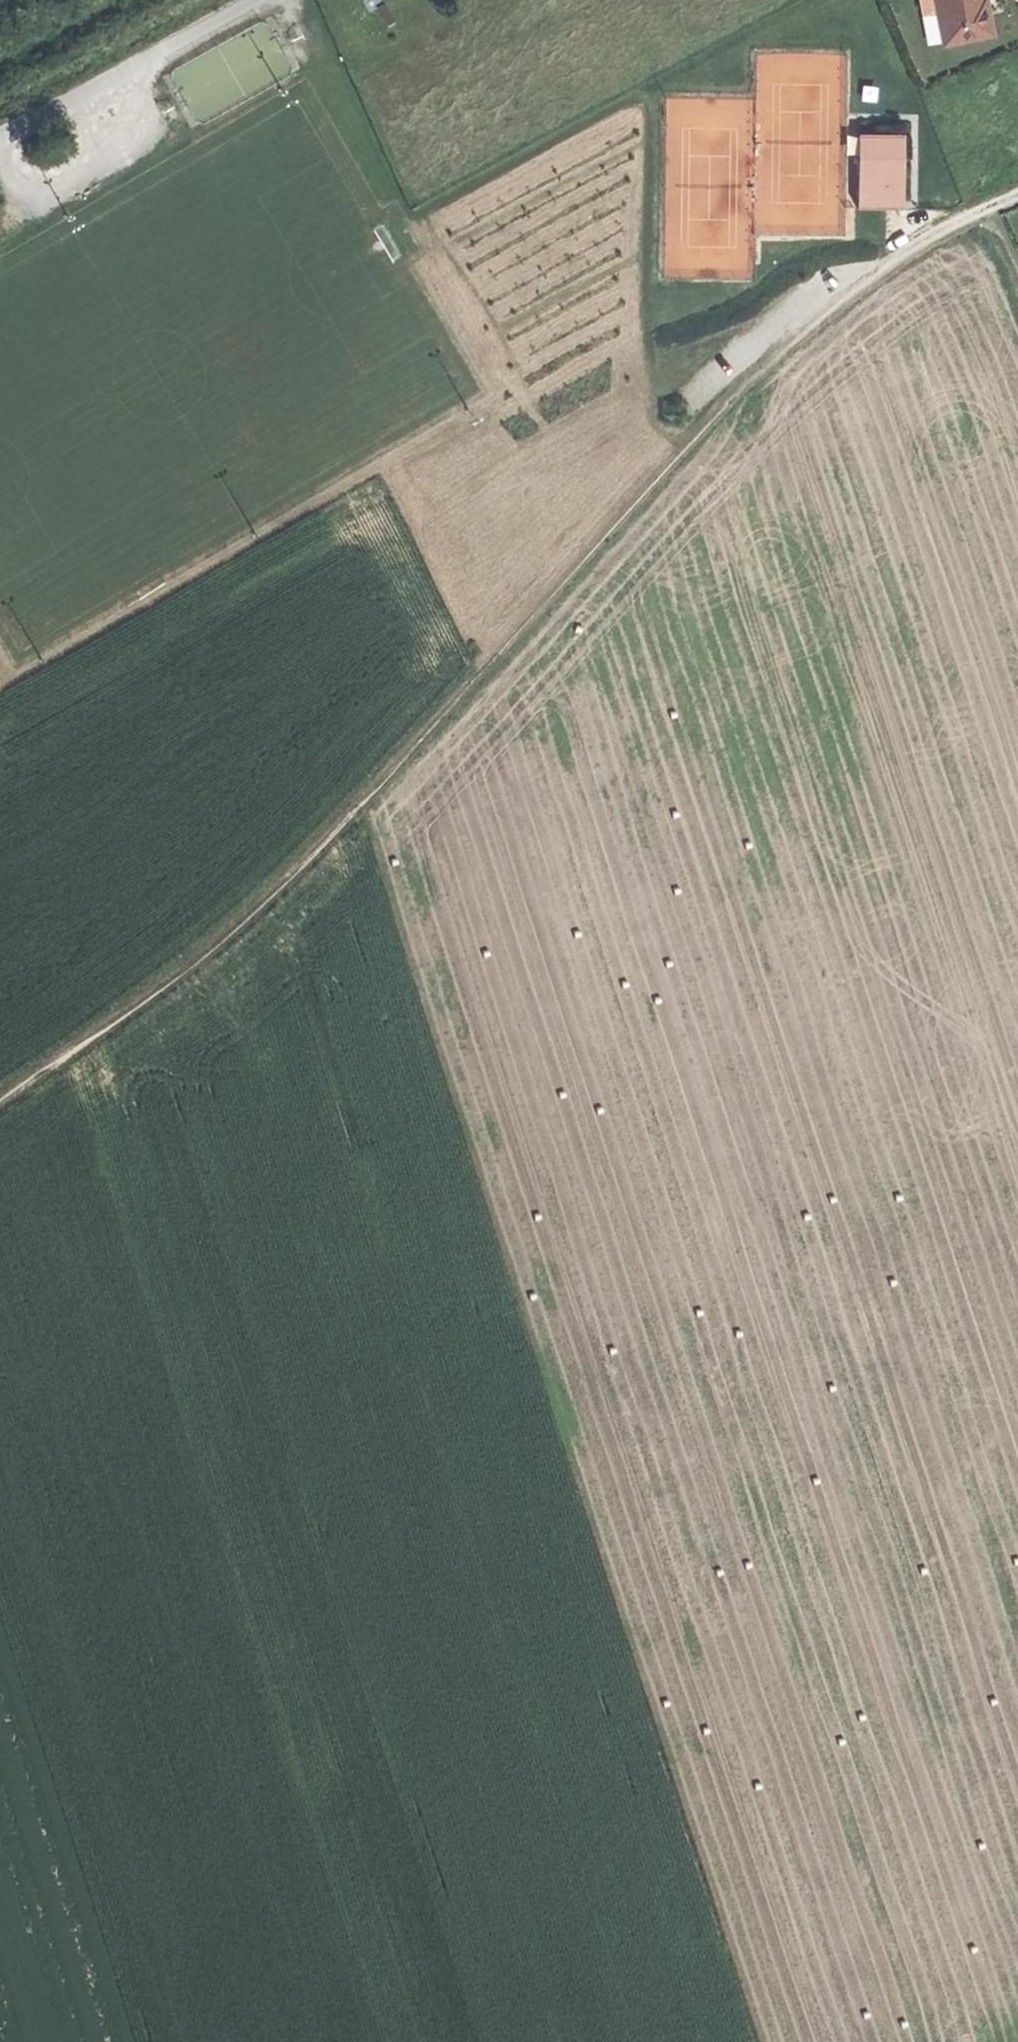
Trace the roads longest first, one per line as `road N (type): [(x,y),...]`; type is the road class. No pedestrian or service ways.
road 1 (track): [(0,1102),(138,1009),(296,881),(743,389),(932,237),(1017,199)]
road 2 (unclassified): [(147,63),(6,133),(33,179),(48,184),(121,154),(132,130)]
road 3 (unclassified): [(254,0),(147,63)]

